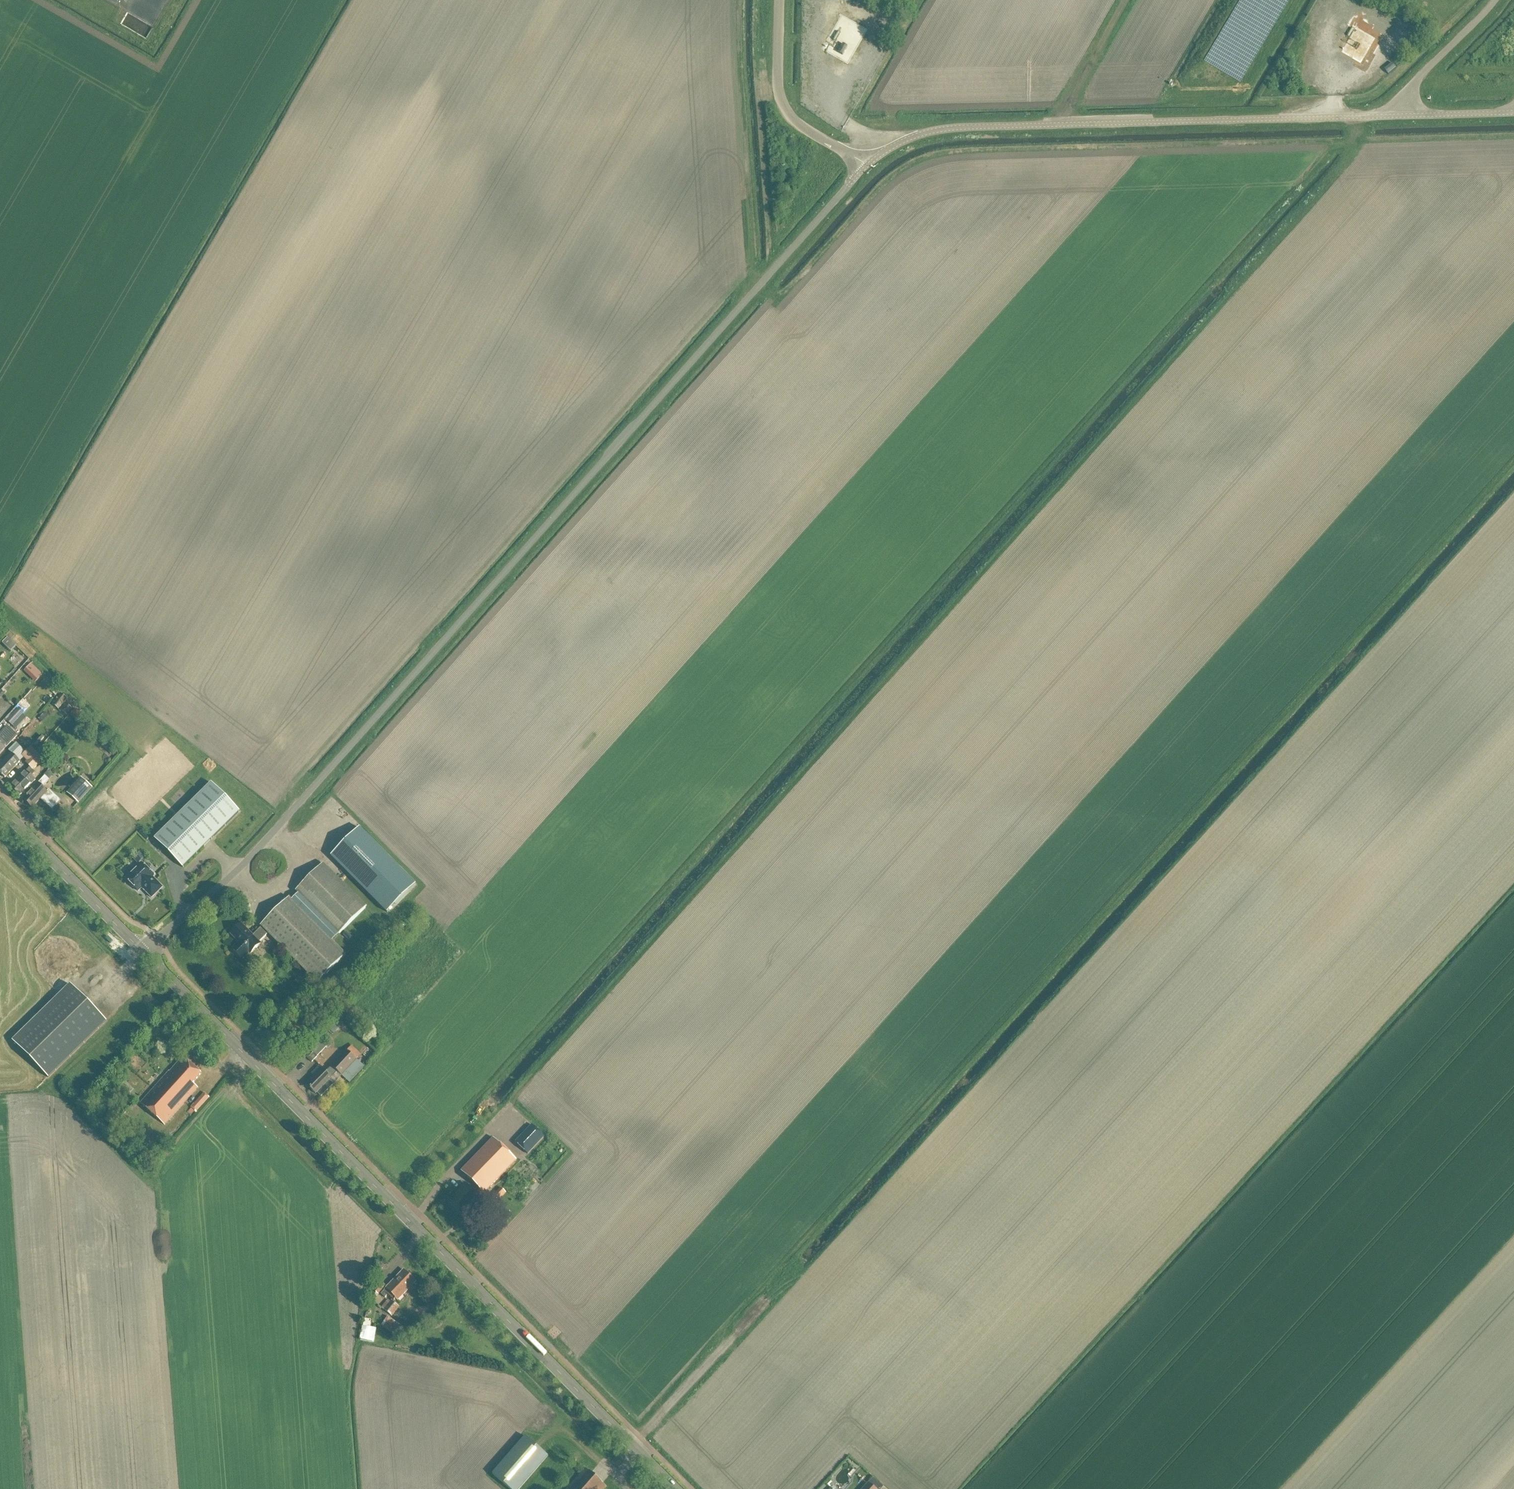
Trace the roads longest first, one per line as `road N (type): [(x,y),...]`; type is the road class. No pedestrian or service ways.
road 1 (unclassified): [(144,953),(288,819),(868,166),(892,148),(953,129),(1513,114)]
road 2 (tertiary): [(675,1488),(144,953)]
road 3 (tertiary): [(144,953),(0,809)]

